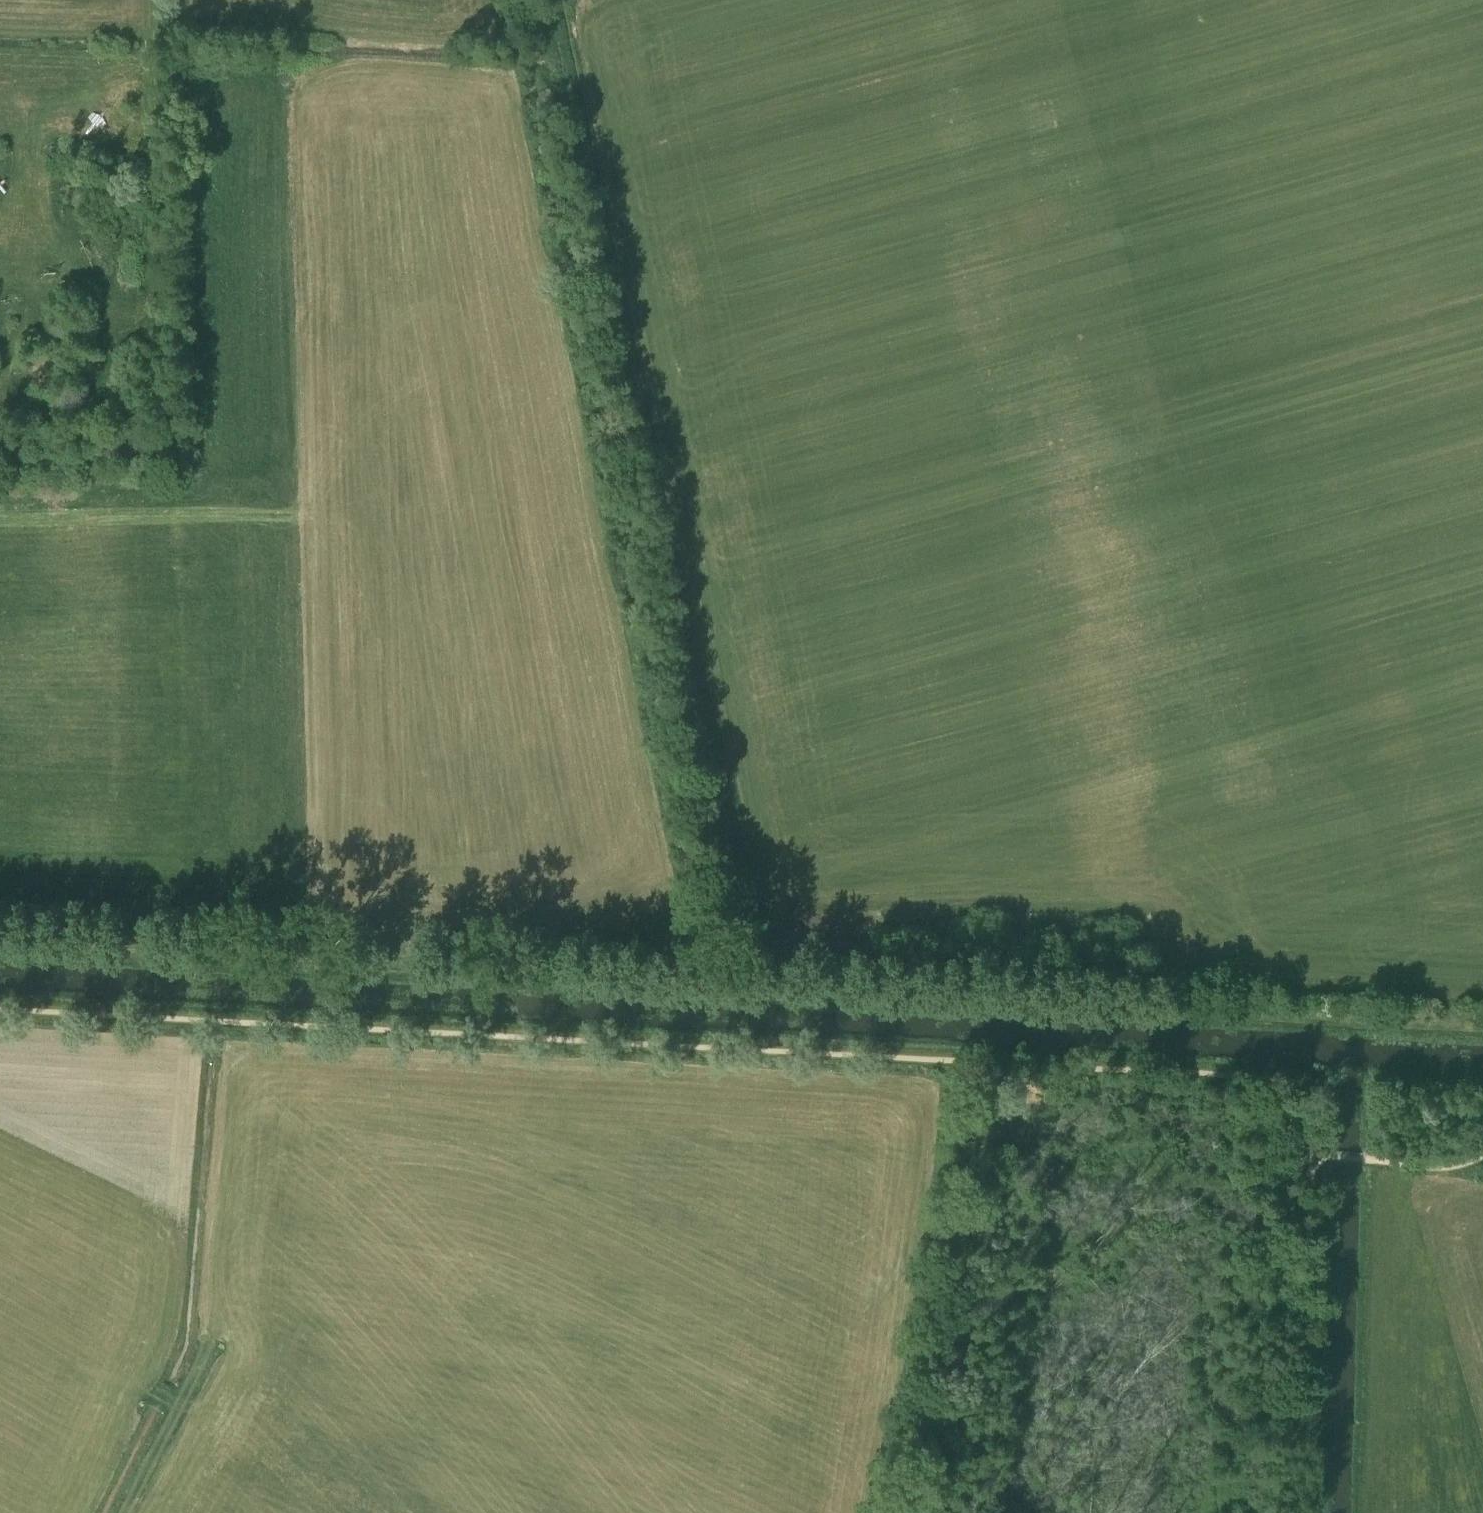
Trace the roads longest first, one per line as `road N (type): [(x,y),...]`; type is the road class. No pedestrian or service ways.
road 1 (track): [(0,940),(1482,1032)]

